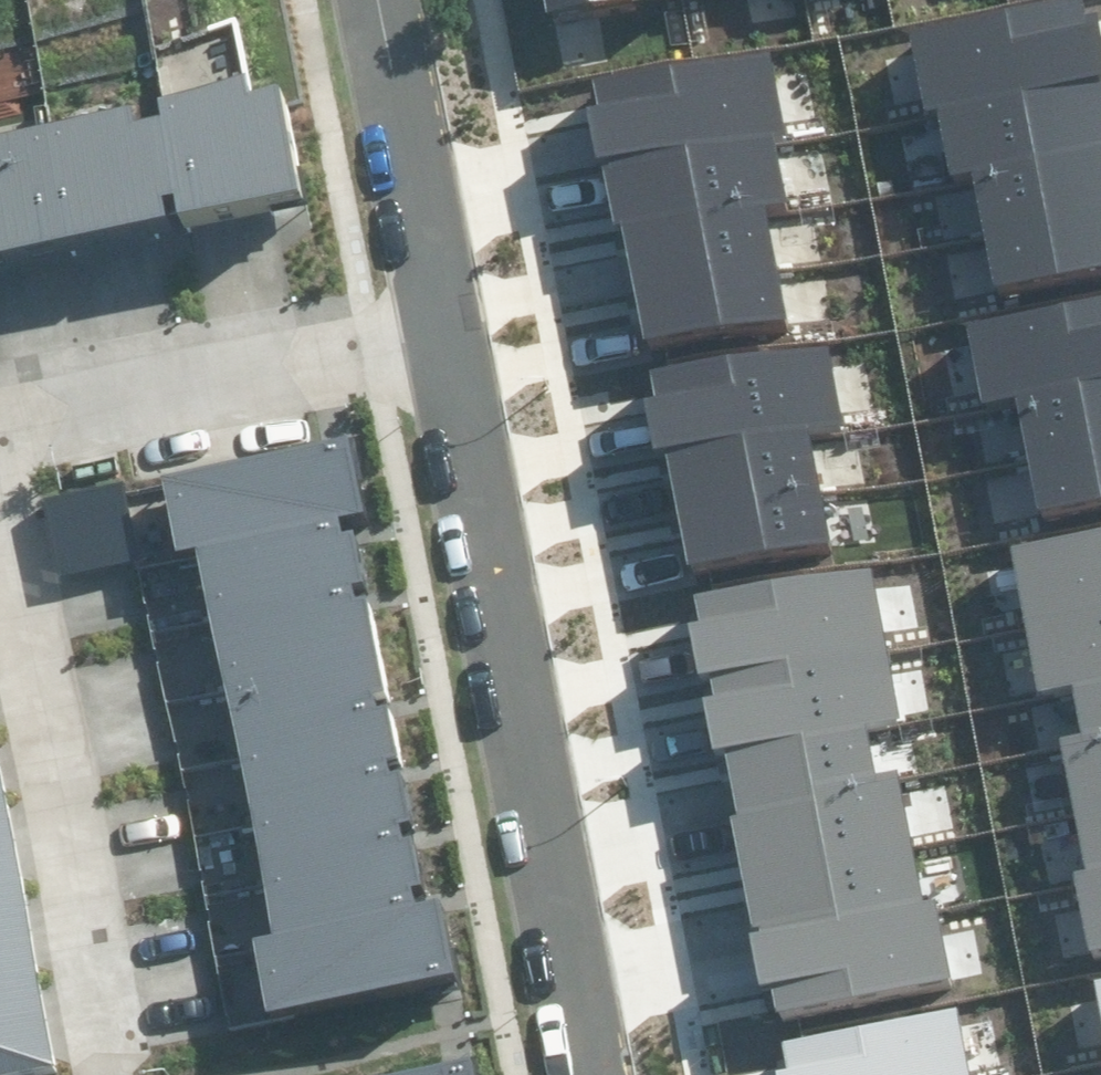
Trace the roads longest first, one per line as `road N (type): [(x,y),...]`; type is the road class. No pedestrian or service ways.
road 1 (residential): [(441,324),(590,1074)]
road 2 (residential): [(109,1074),(0,498)]
road 3 (residential): [(0,414),(441,324)]
road 4 (residential): [(375,0),(441,324)]

